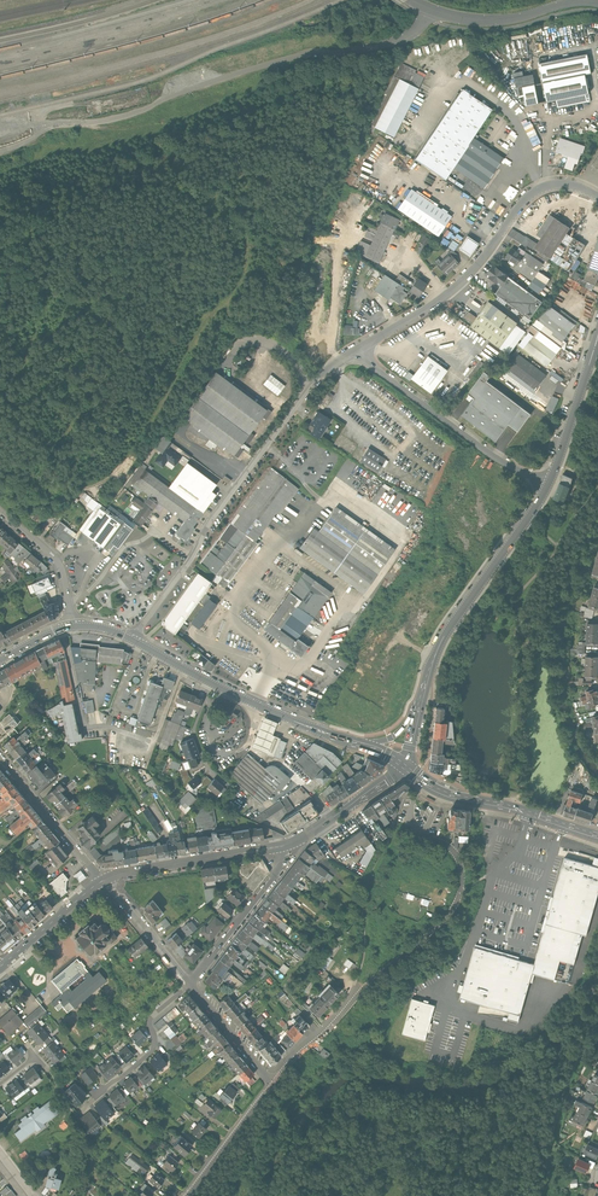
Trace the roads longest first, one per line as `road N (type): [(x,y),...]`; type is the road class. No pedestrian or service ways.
road 1 (track): [(91,403),(123,355),(125,337),(92,315),(61,308),(90,352),(74,357),(38,338),(29,363),(1,385),(10,400),(60,380),(37,427),(57,437),(72,426)]
road 2 (unclassified): [(359,352),(318,380),(135,642)]
road 3 (unclassified): [(422,833),(459,862),(454,907),(272,1084)]
road 4 (unclassified): [(359,352),(459,287),(533,194),(558,184),(597,196)]
road 5 (secondary): [(548,486),(448,629),(417,713)]
road 6 (secondary): [(135,642),(256,705),(348,741)]
road 7 (unclassified): [(548,486),(359,352)]
road 8 (secondary): [(597,835),(445,793),(404,766)]
road 9 (secondary): [(281,848),(105,880)]
road 10 (residential): [(192,985),(151,1023),(150,1052),(79,1113)]
road 11 (residential): [(192,985),(281,869),(281,848)]
road 12 (residential): [(105,880),(0,752)]
road 13 (unclassified): [(597,2),(488,22),(435,12)]
road 14 (unclassified): [(435,12),(416,31),(380,46),(291,56)]
road 15 (secondary): [(597,344),(548,486)]
road 16 (unclassified): [(0,511),(58,564),(73,625)]
road 17 (unclassified): [(272,1084),(186,1195)]
road 18 (residential): [(192,985),(105,880)]
road 19 (secondary): [(105,880),(3,967)]
road 20 (residential): [(272,1084),(192,985)]

